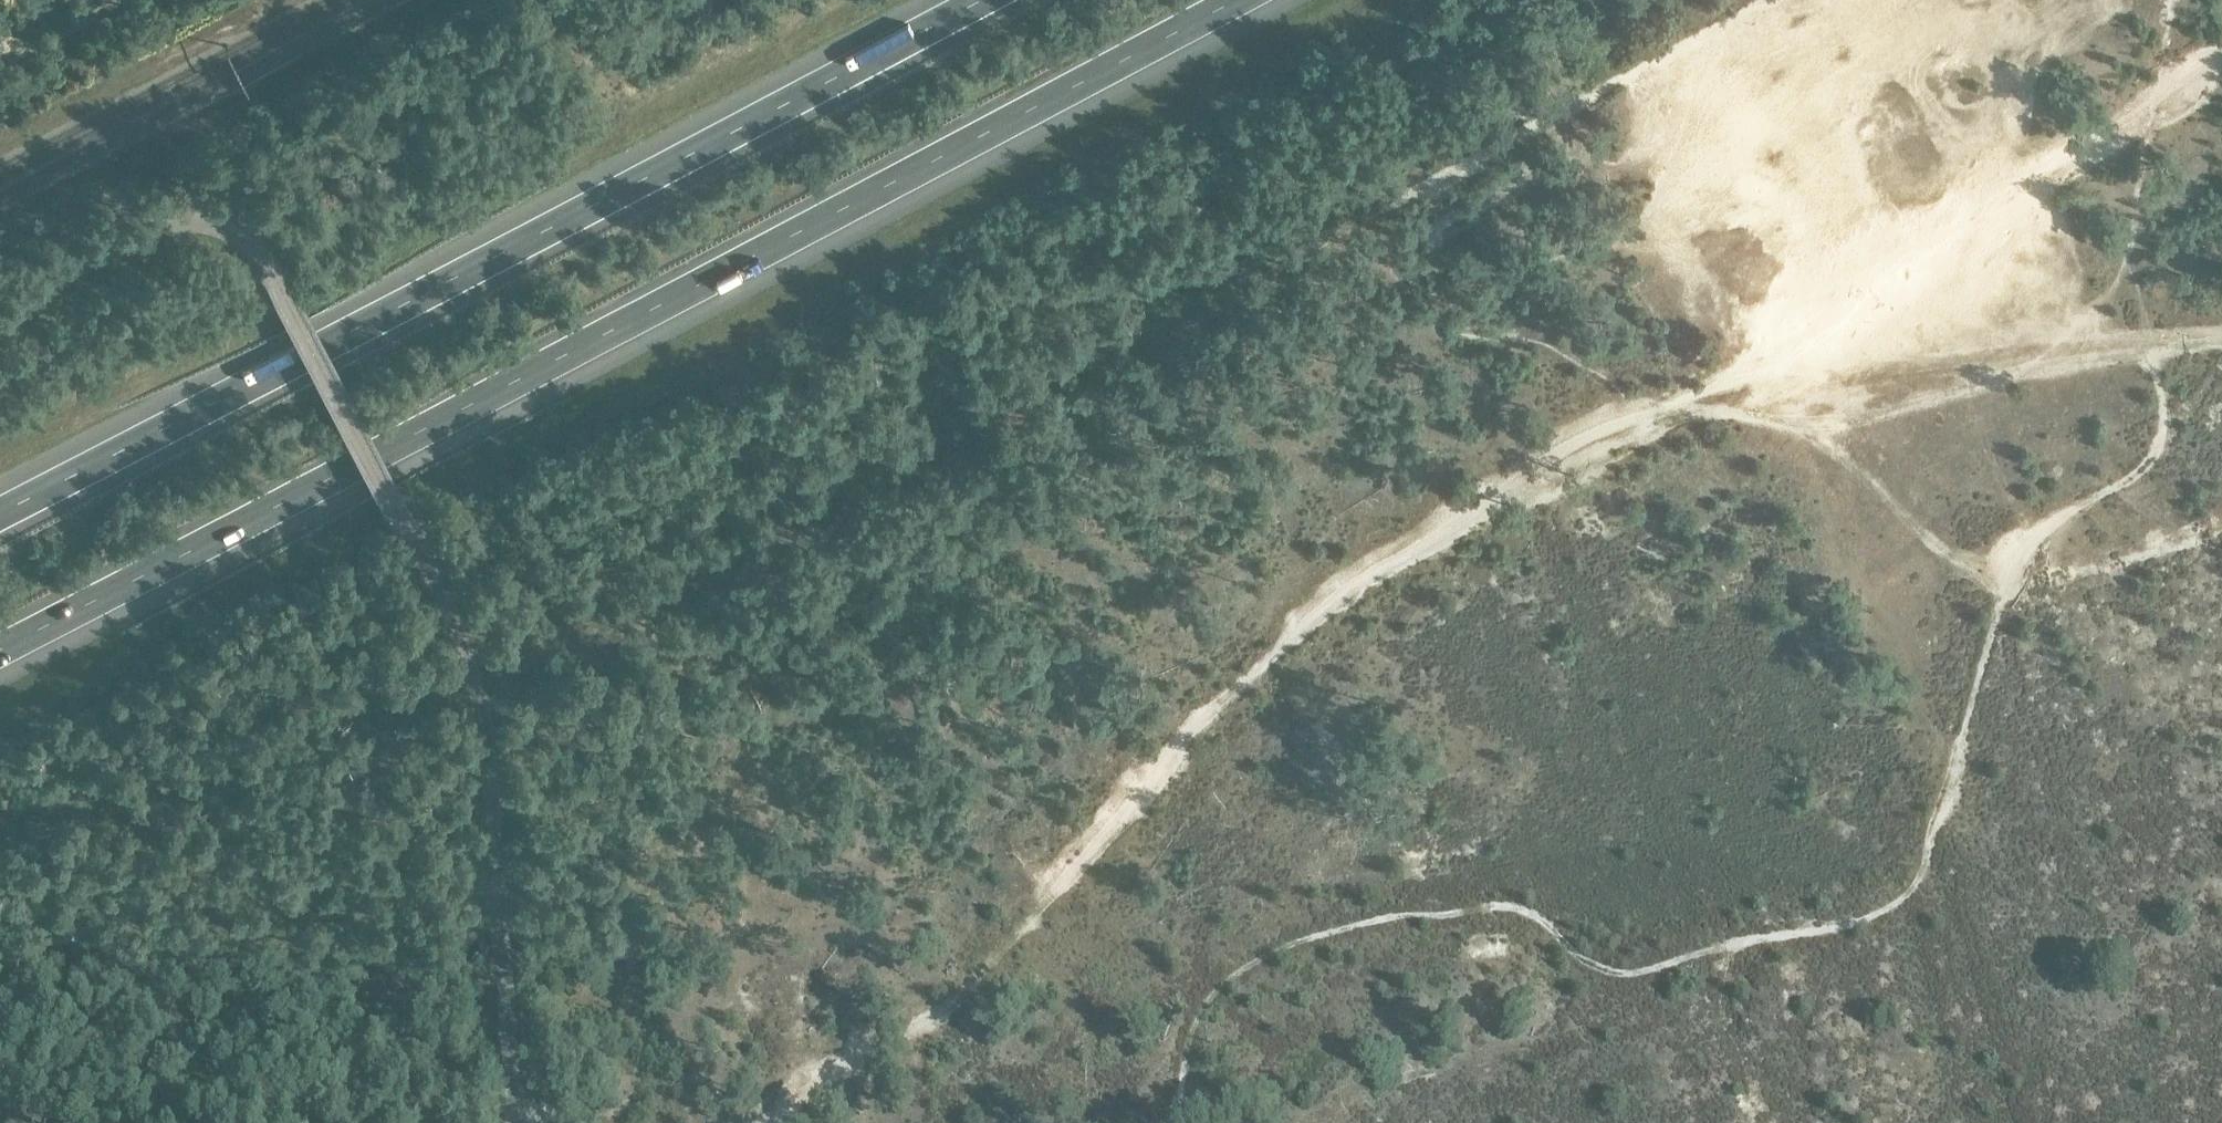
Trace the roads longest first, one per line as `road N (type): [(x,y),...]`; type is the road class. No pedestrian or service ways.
road 1 (motorway): [(0,655),(1248,0)]
road 2 (unclassified): [(0,326),(126,237),(165,222),(228,229),(268,262),(421,550),(473,670),(489,762),(518,1122)]
road 3 (motorway): [(969,0),(0,511)]
road 4 (track): [(1664,412),(2164,92)]
road 5 (track): [(1664,412),(1502,494),(1325,605),(1179,741)]
road 6 (track): [(1179,741),(1050,901),(952,1001),(815,1083),(767,1122)]
road 7 (track): [(1725,946),(1620,973),(1573,951),(1526,909),(1395,917),(1290,946),(1211,996)]
road 8 (track): [(2004,602),(1914,886),(1866,919),(1725,946)]
road 9 (track): [(2221,532),(2028,584),(2004,602)]
road 10 (track): [(1211,996),(1191,1035),(1179,1122)]

